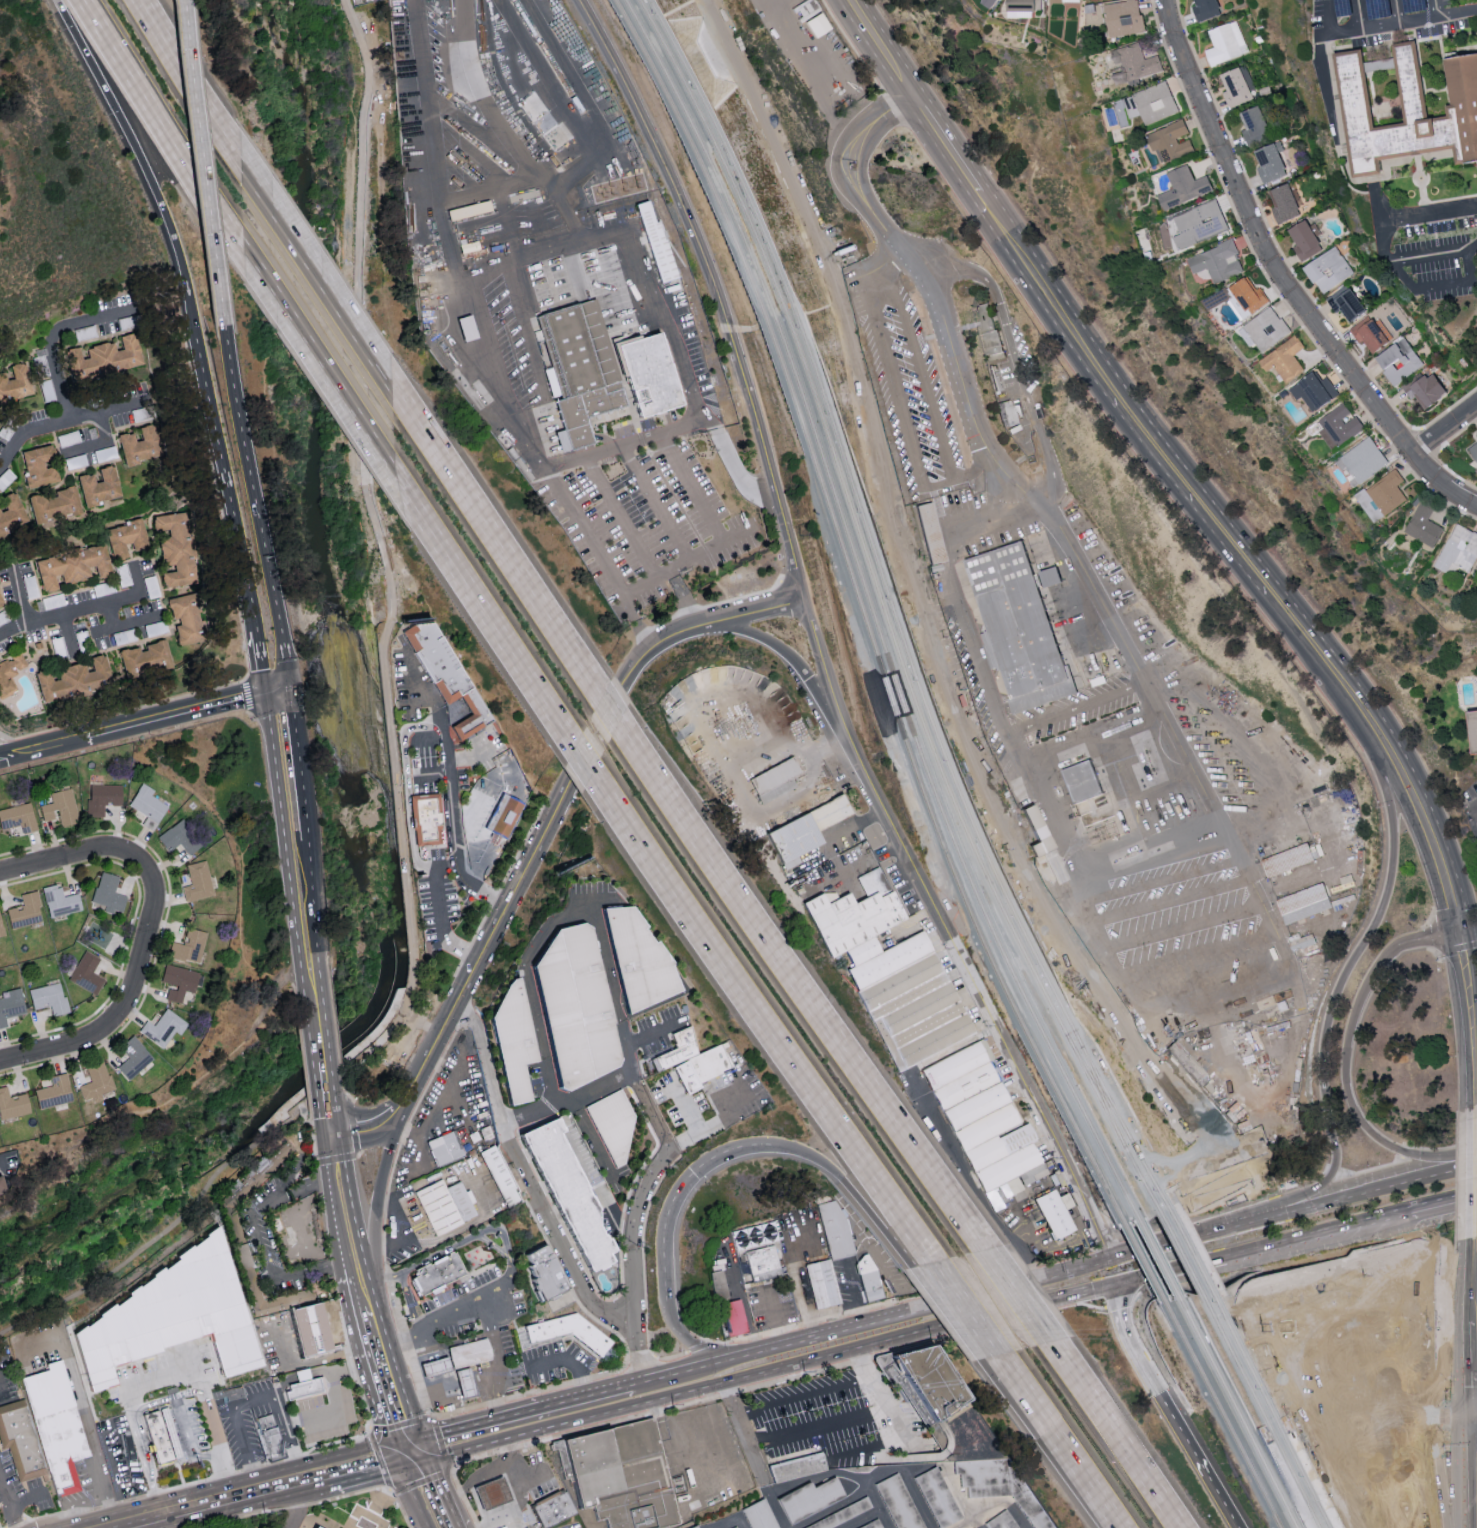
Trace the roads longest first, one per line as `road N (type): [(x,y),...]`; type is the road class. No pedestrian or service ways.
road 1 (residential): [(803,596),(882,811),(1112,1260)]
road 2 (residential): [(803,596),(704,258),(621,73),(578,0)]
road 3 (secondary): [(1358,699),(1119,397),(981,193)]
road 4 (motorway): [(982,1251),(639,759)]
road 5 (primary): [(1358,699),(1394,819),(1391,881),(1327,1022),(1321,1065),(1333,1175),(1284,1214)]
road 6 (motorway): [(610,811),(920,1264)]
road 7 (residential): [(1410,453),(1264,243),(1180,46),(1169,0)]
road 8 (primary): [(655,1399),(1121,1284)]
road 9 (primary): [(1112,1260),(650,1381)]
road 10 (residential): [(650,1381),(635,1319),(590,1306),(508,1147),(474,1024),(453,1011)]
road 11 (motorway): [(277,693),(282,649),(223,329)]
road 12 (motorway): [(65,0),(173,217),(199,338)]
road 13 (primary): [(1121,1284),(1476,1196)]
road 14 (residential): [(1040,521),(1054,479),(996,289),(940,252),(891,247)]
road 15 (residential): [(0,876),(99,851),(143,864),(153,901),(129,1003),(85,1040)]
road 16 (residential): [(832,281),(919,586),(948,591)]
road 17 (residential): [(560,800),(650,647),(699,624),(803,596)]
road 18 (motorway): [(223,329),(181,0)]
road 19 (motorway): [(581,669),(399,397)]
road 20 (primary): [(1476,1160),(1401,1155),(1373,1138),(1352,1111),(1345,1072),(1350,1031),(1367,988),(1400,948)]
road 21 (motorway): [(399,397),(231,143)]
road 22 (motorway): [(199,338),(256,631)]
road 23 (motorway): [(237,248),(403,495)]
road 24 (motorway): [(73,0),(237,248)]
road 25 (residential): [(0,759),(277,693)]
road 26 (secondary): [(1462,935),(1418,801),(1358,699)]
road 27 (residential): [(635,1319),(636,1222),(672,1155),(631,1080)]
road 28 (motorway): [(403,495),(543,710)]
road 29 (residential): [(453,1011),(560,800)]
road 30 (motorway): [(1178,1527),(1050,1348)]
road 31 (motorway): [(667,1303),(665,1237),(682,1187),(725,1153),(769,1145)]
road 32 (primary): [(122,1527),(334,1476)]
road 33 (residential): [(370,1324),(376,1204),(401,1112)]
road 34 (motorway): [(990,1364),(1111,1527)]
road 35 (primary): [(1476,1166),(1284,1214)]
road 36 (motorway): [(769,1145),(829,1166),(920,1264)]
road 37 (primary): [(1284,1214),(1112,1260)]
road 38 (residential): [(0,465),(56,425),(154,404)]
road 39 (motorway): [(231,143),(145,0)]
road 40 (residential): [(714,620),(777,646),(842,718)]
road 41 (motorway): [(1177,1422),(1124,1330),(1121,1284)]
road 42 (primary): [(295,840),(277,693)]
road 43 (primary): [(544,1407),(439,1433),(412,1457)]
road 44 (residential): [(0,635),(24,621),(137,596)]
road 45 (primary): [(358,1274),(333,1139)]
road 46 (primary): [(312,974),(295,840)]
road 47 (secondary): [(981,193),(908,87)]
road 48 (secondary): [(1475,1057),(1462,935)]
road 49 (motorway): [(1240,1527),(1177,1422)]
road 50 (motorway): [(920,1264),(990,1364)]
road 51 (motorway): [(543,710),(610,811)]

